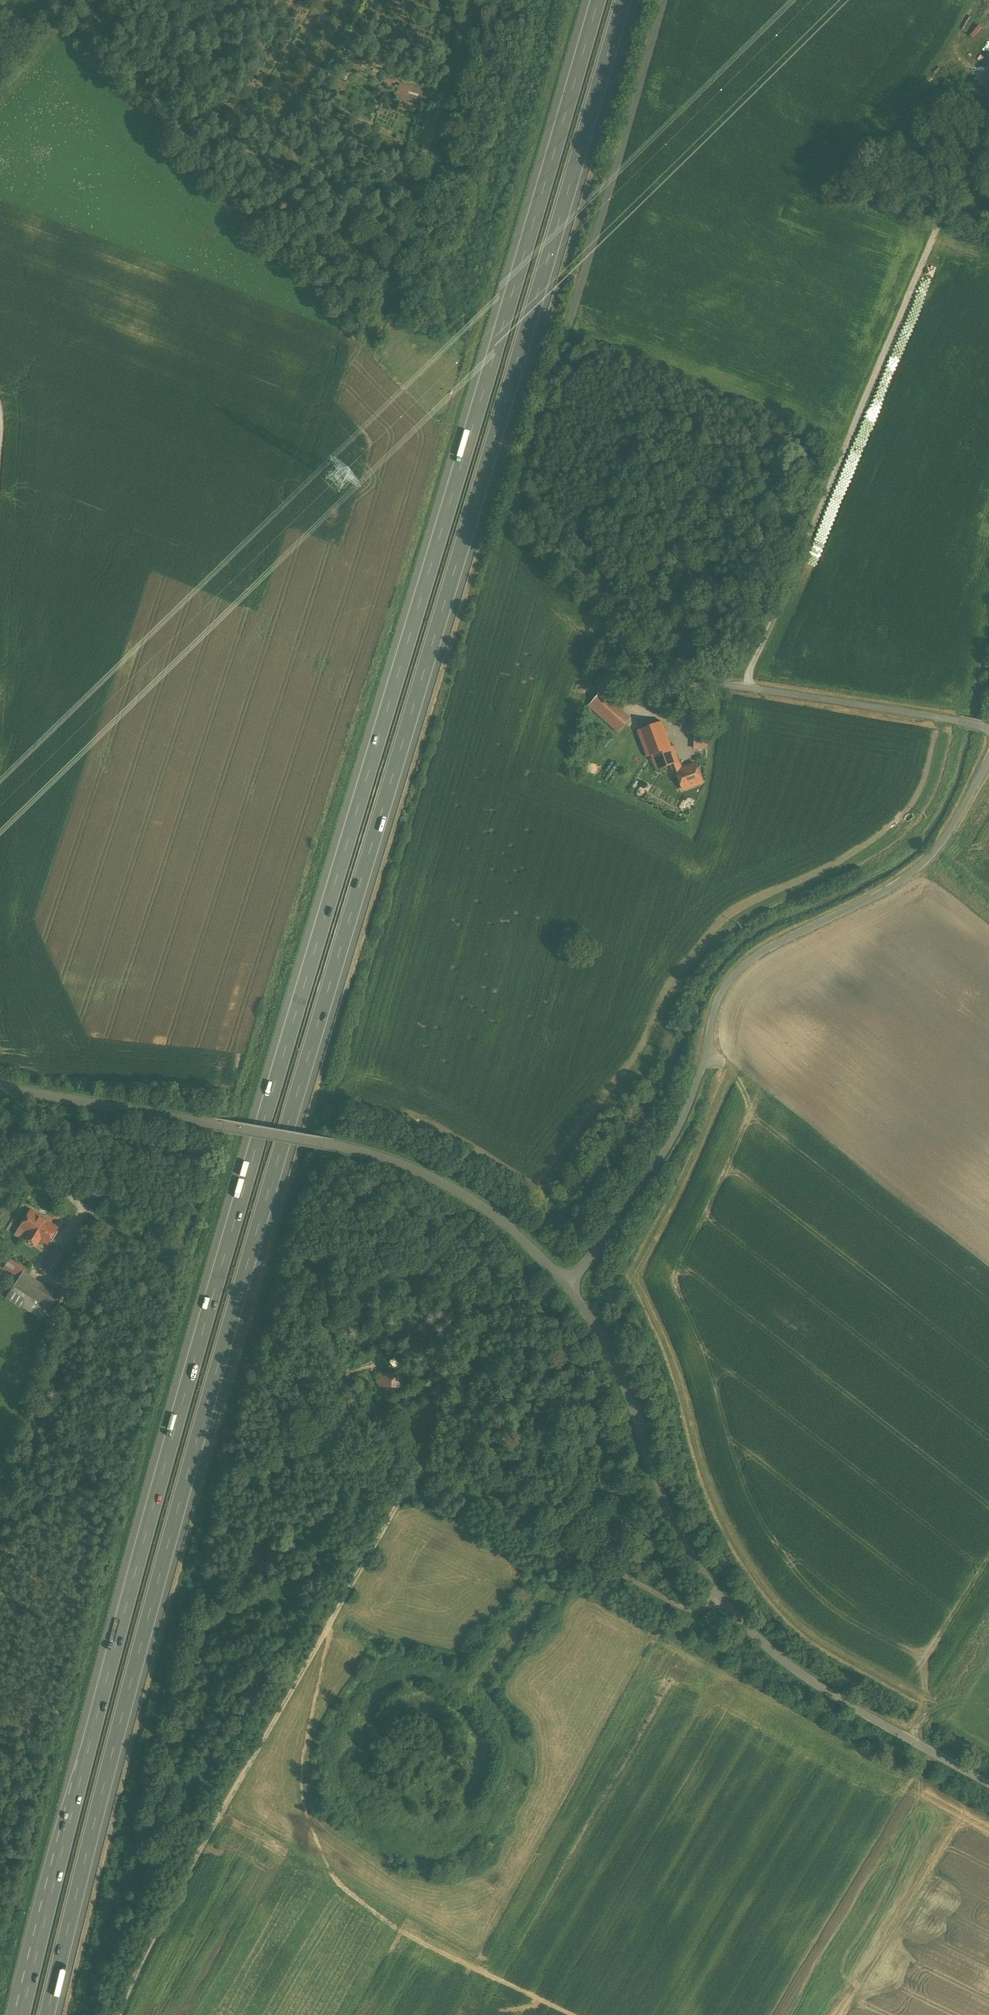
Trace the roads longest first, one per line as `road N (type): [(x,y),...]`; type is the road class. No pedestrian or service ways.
road 1 (motorway): [(46,2014),(124,1707),(626,0)]
road 2 (motorway): [(592,0),(232,1229),(19,2014)]
road 3 (unclassified): [(663,0),(515,504),(681,670),(988,733)]
road 4 (unclassified): [(988,772),(918,868),(767,948),(727,983),(680,1125),(568,1285)]
road 5 (track): [(425,1462),(174,1892),(118,2014)]
road 6 (track): [(746,686),(973,144),(988,125)]
road 7 (unclassified): [(568,1285),(496,1218),(427,1177),(345,1148),(213,1124)]
road 8 (unclassified): [(722,1597),(694,1608),(665,1599),(383,1439)]
road 9 (unclassified): [(722,1597),(675,1526),(625,1381),(568,1285)]
road 10 (unclassified): [(988,1783),(793,1668),(722,1597)]
road 11 (unclassified): [(0,1089),(213,1124)]
road 12 (track): [(909,1739),(951,1697),(988,1637)]

